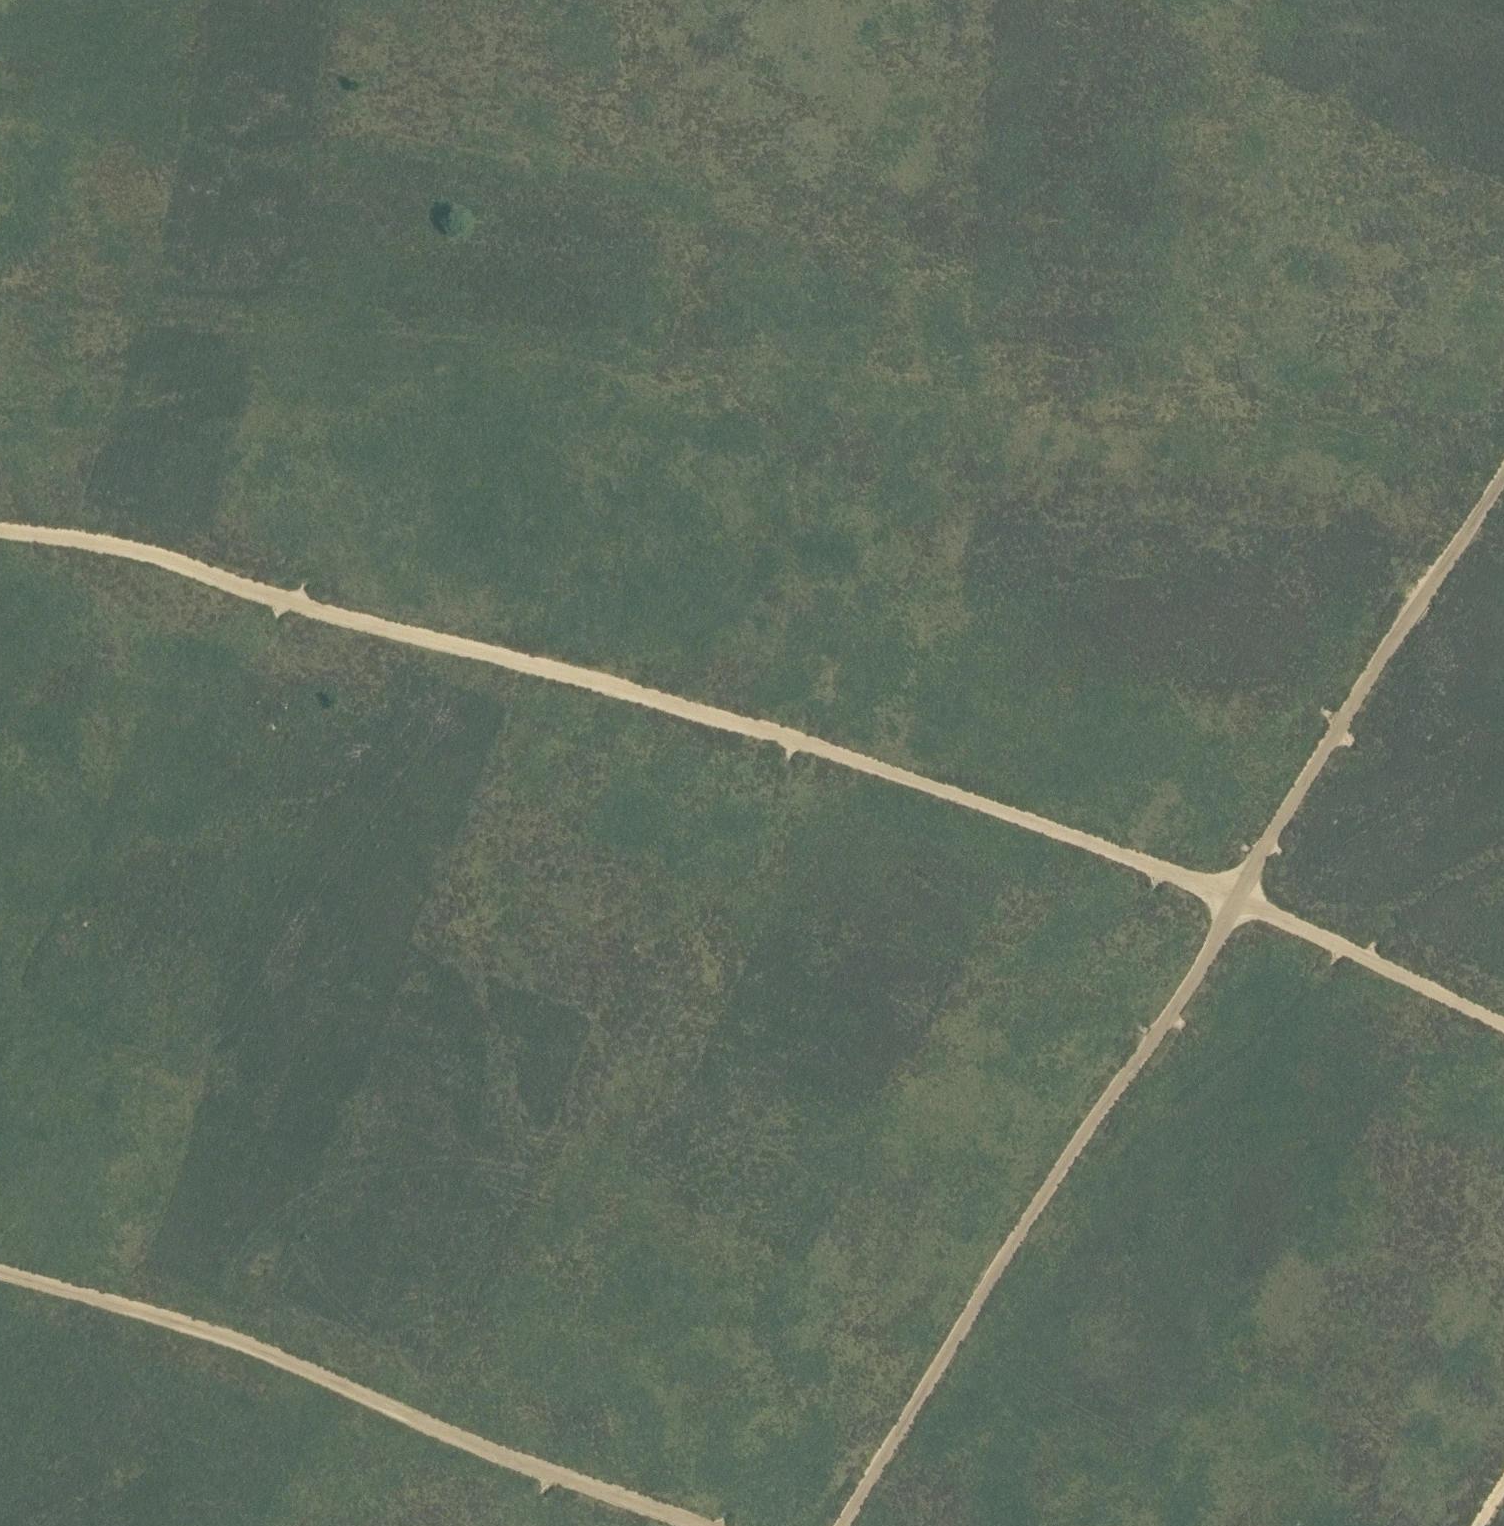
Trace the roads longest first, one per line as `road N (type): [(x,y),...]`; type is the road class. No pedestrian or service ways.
road 1 (track): [(0,532),(130,550),(282,600),(830,751),(1235,898),(1503,1026)]
road 2 (track): [(843,1525),(1054,1181),(1188,990),(1235,898),(1503,474)]
road 3 (track): [(0,1272),(270,1355),(450,1435),(697,1525)]

